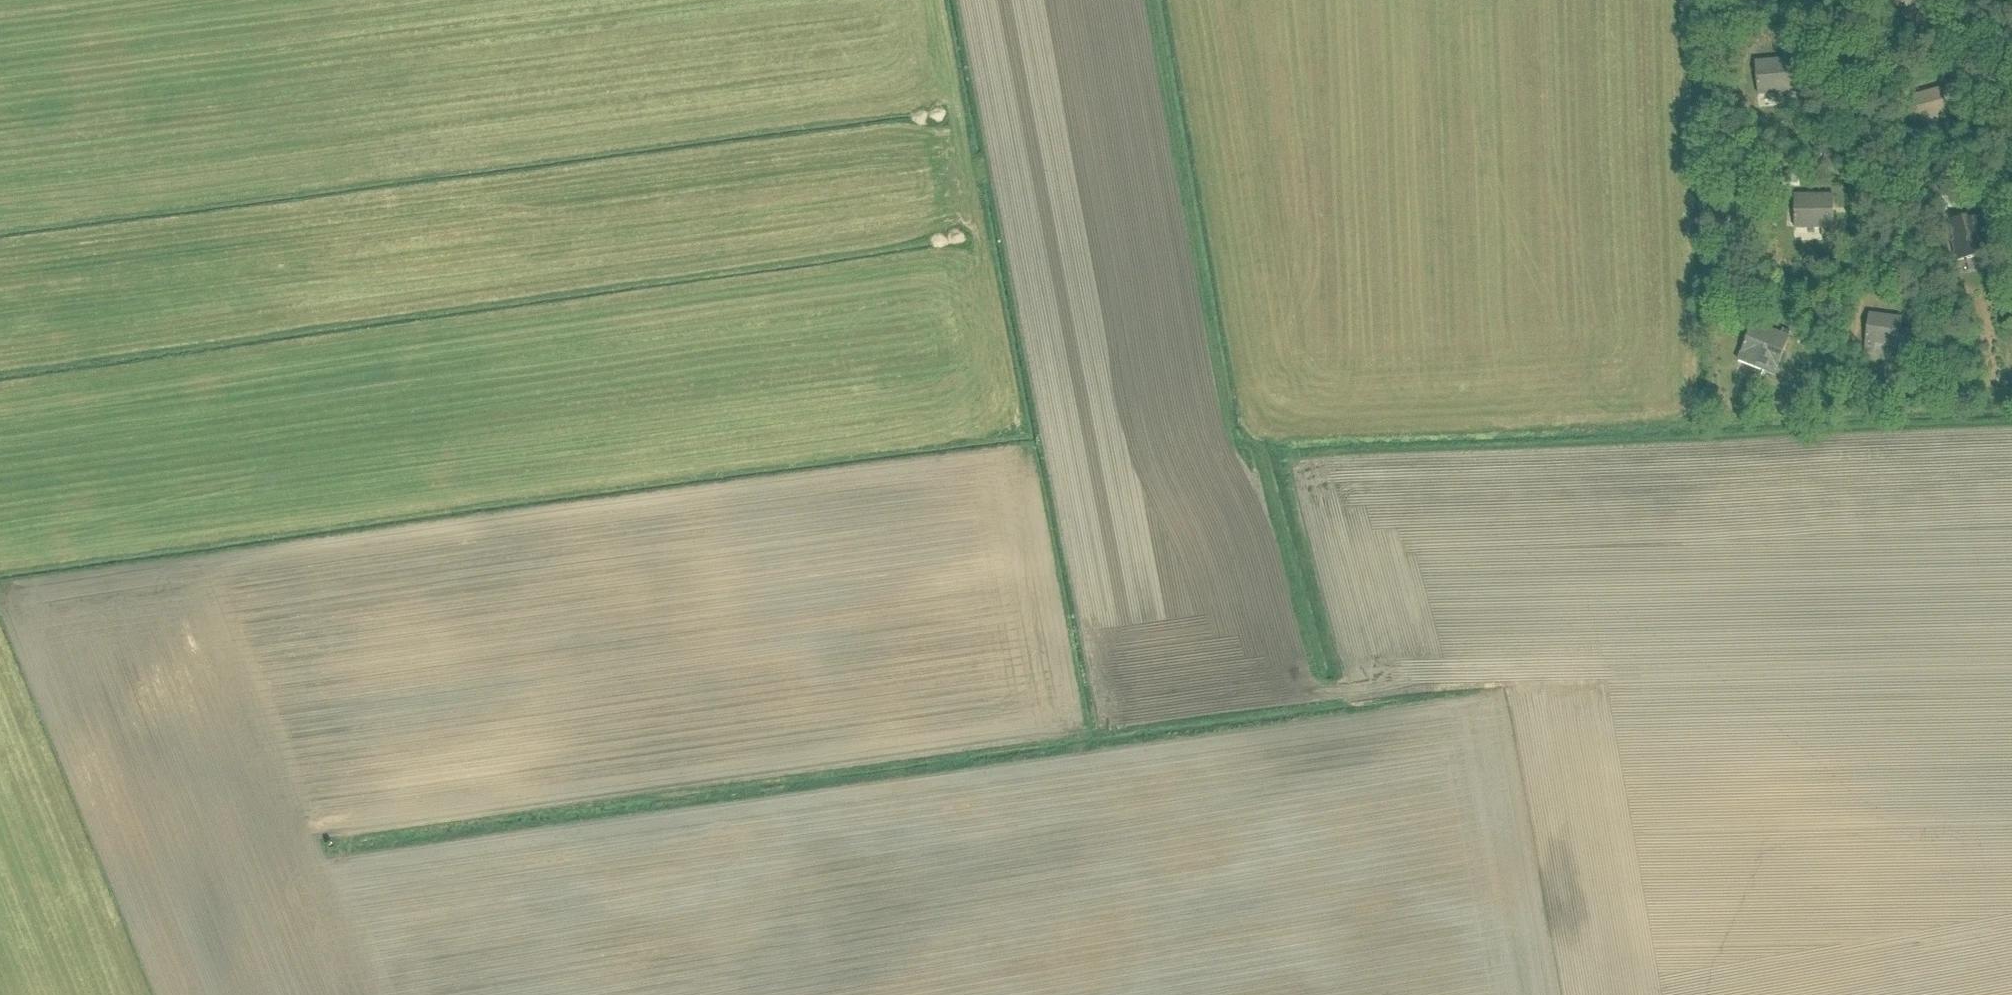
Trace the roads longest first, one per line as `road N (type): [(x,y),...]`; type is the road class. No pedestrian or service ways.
road 1 (track): [(1829,0),(1848,62),(1857,269)]
road 2 (track): [(1972,0),(1985,78),(2011,152)]

